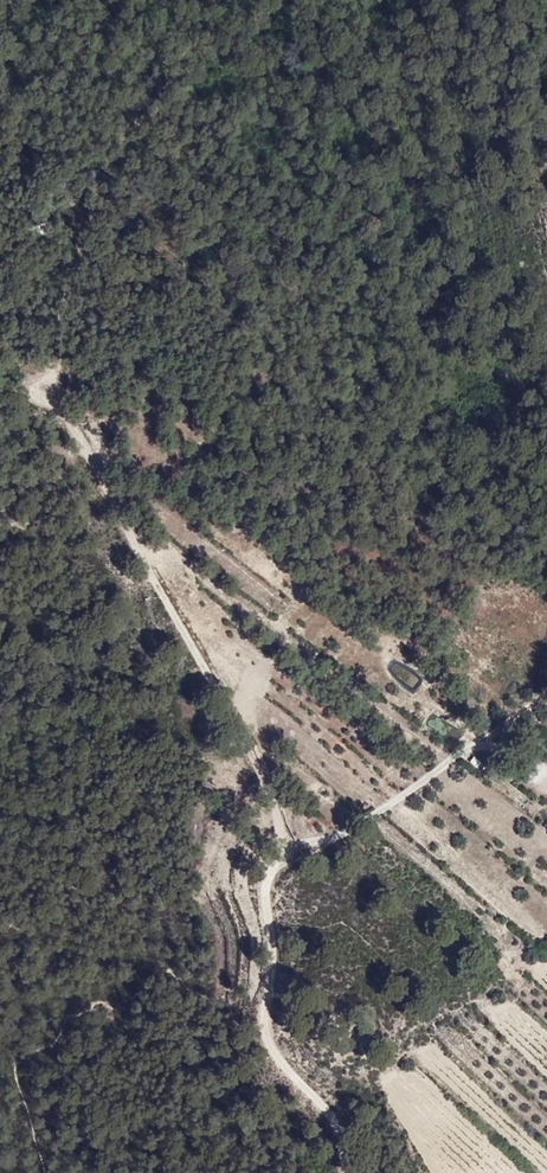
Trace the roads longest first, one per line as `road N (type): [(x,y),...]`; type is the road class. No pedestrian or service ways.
road 1 (unclassified): [(344,1172),(335,1120),(272,1048),(266,1023),(275,955),(266,886),(278,851),(365,828),(469,750),(526,759)]

